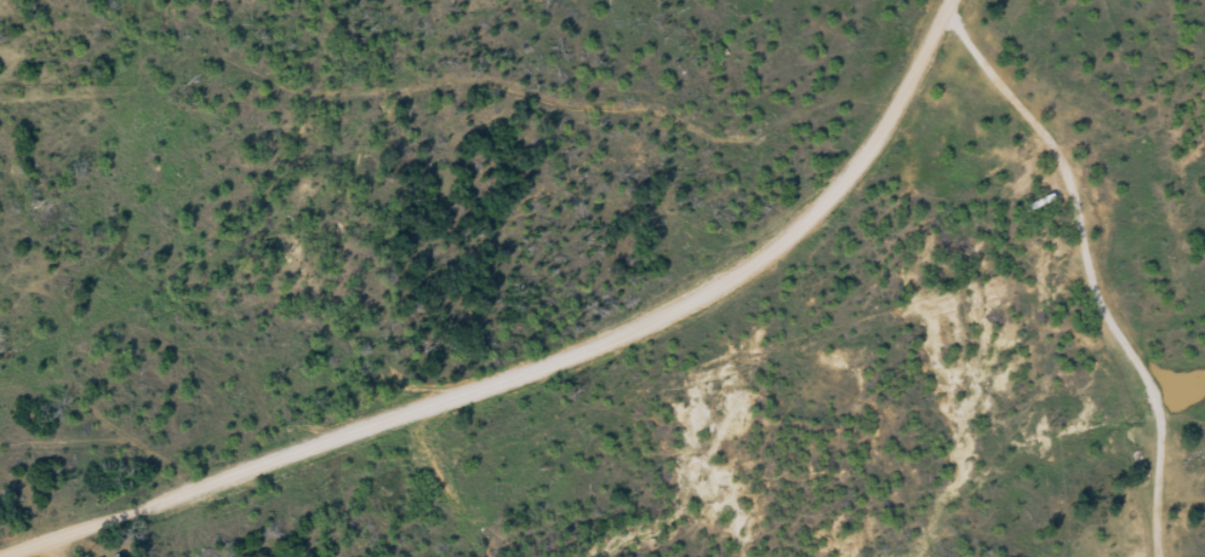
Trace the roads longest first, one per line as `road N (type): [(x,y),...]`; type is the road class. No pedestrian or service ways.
road 1 (residential): [(10,556),(573,356),(675,309),(748,265),(832,196),(881,134),(955,0)]

